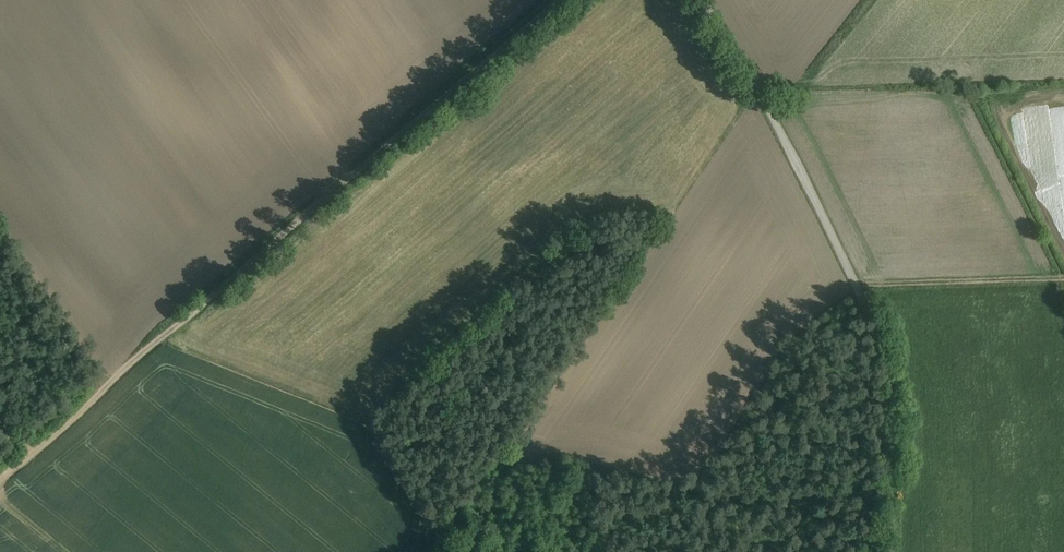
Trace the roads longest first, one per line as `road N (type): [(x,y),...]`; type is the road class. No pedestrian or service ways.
road 1 (track): [(0,480),(559,0)]
road 2 (track): [(705,0),(806,185),(876,342),(886,382),(891,551)]
road 3 (track): [(761,103),(854,0)]

